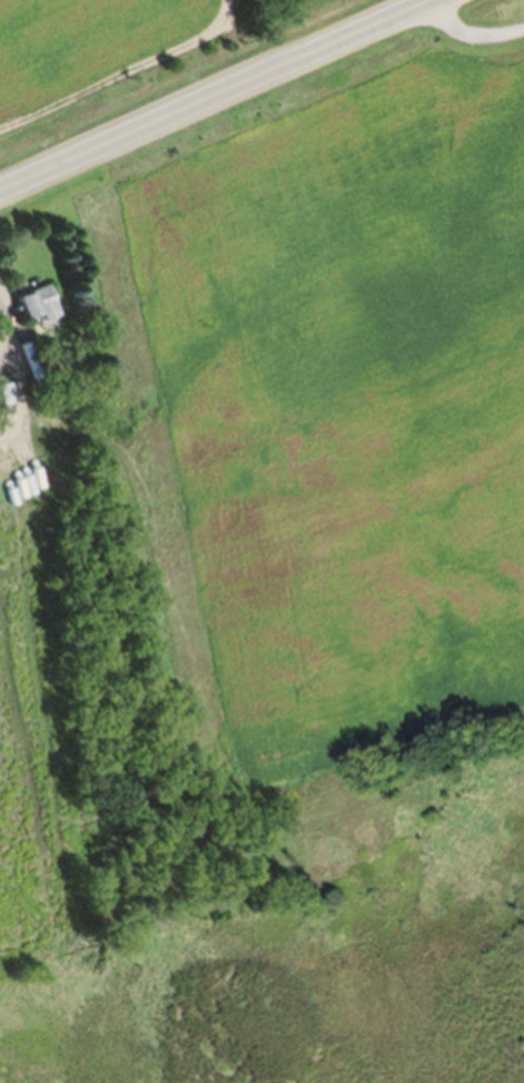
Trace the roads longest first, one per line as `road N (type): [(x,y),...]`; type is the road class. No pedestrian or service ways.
road 1 (primary): [(0,190),(431,0)]

